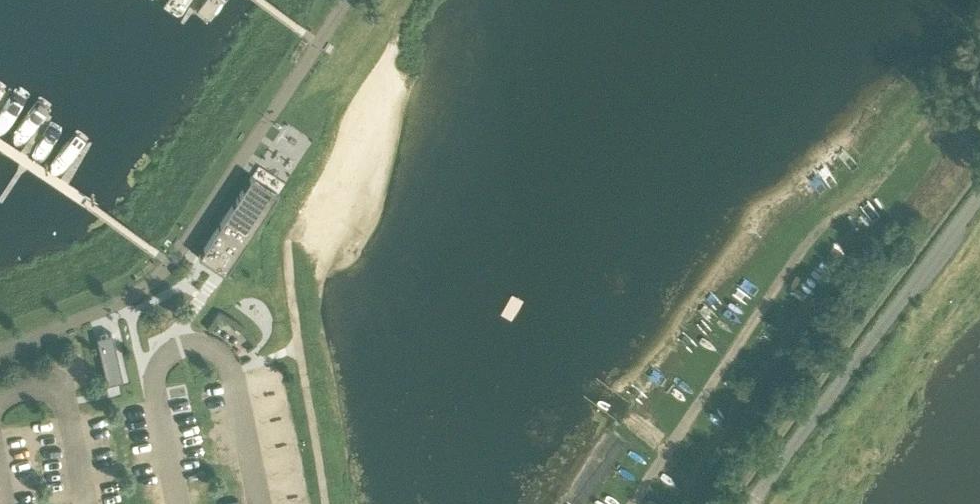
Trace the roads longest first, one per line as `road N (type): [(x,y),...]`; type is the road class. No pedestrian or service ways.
road 1 (unclassified): [(747,503),(979,193)]
road 2 (track): [(324,503),(286,258),(293,234)]

